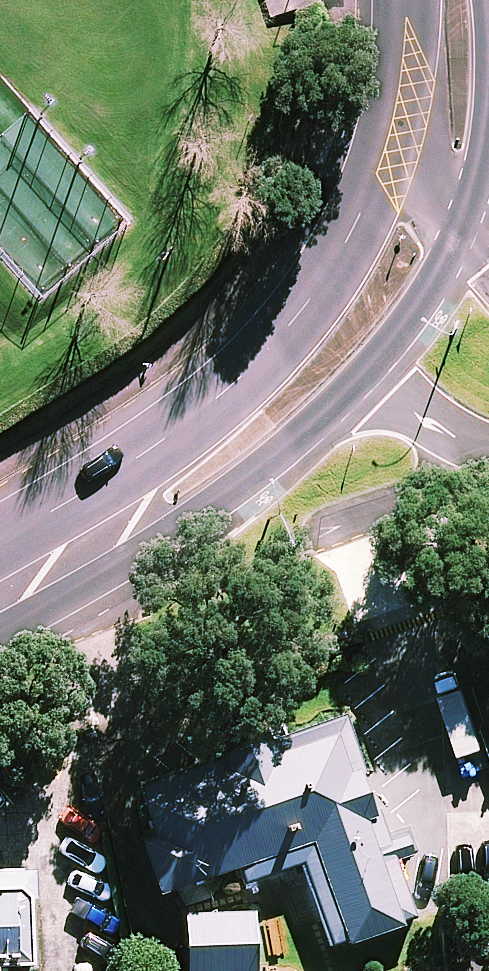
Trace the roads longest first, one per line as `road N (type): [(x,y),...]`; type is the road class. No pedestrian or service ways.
road 1 (secondary): [(69,557),(151,447),(299,315),(351,236),(384,162),(401,80)]
road 2 (secondary): [(370,370),(255,476),(182,526),(69,557)]
road 3 (residential): [(488,475),(315,536)]
road 4 (secondary): [(461,228),(416,311),(370,370)]
road 5 (tertiary): [(461,228),(401,80)]
road 6 (tertiary): [(488,450),(464,444),(370,370)]
road 7 (secondary): [(488,111),(461,228)]

